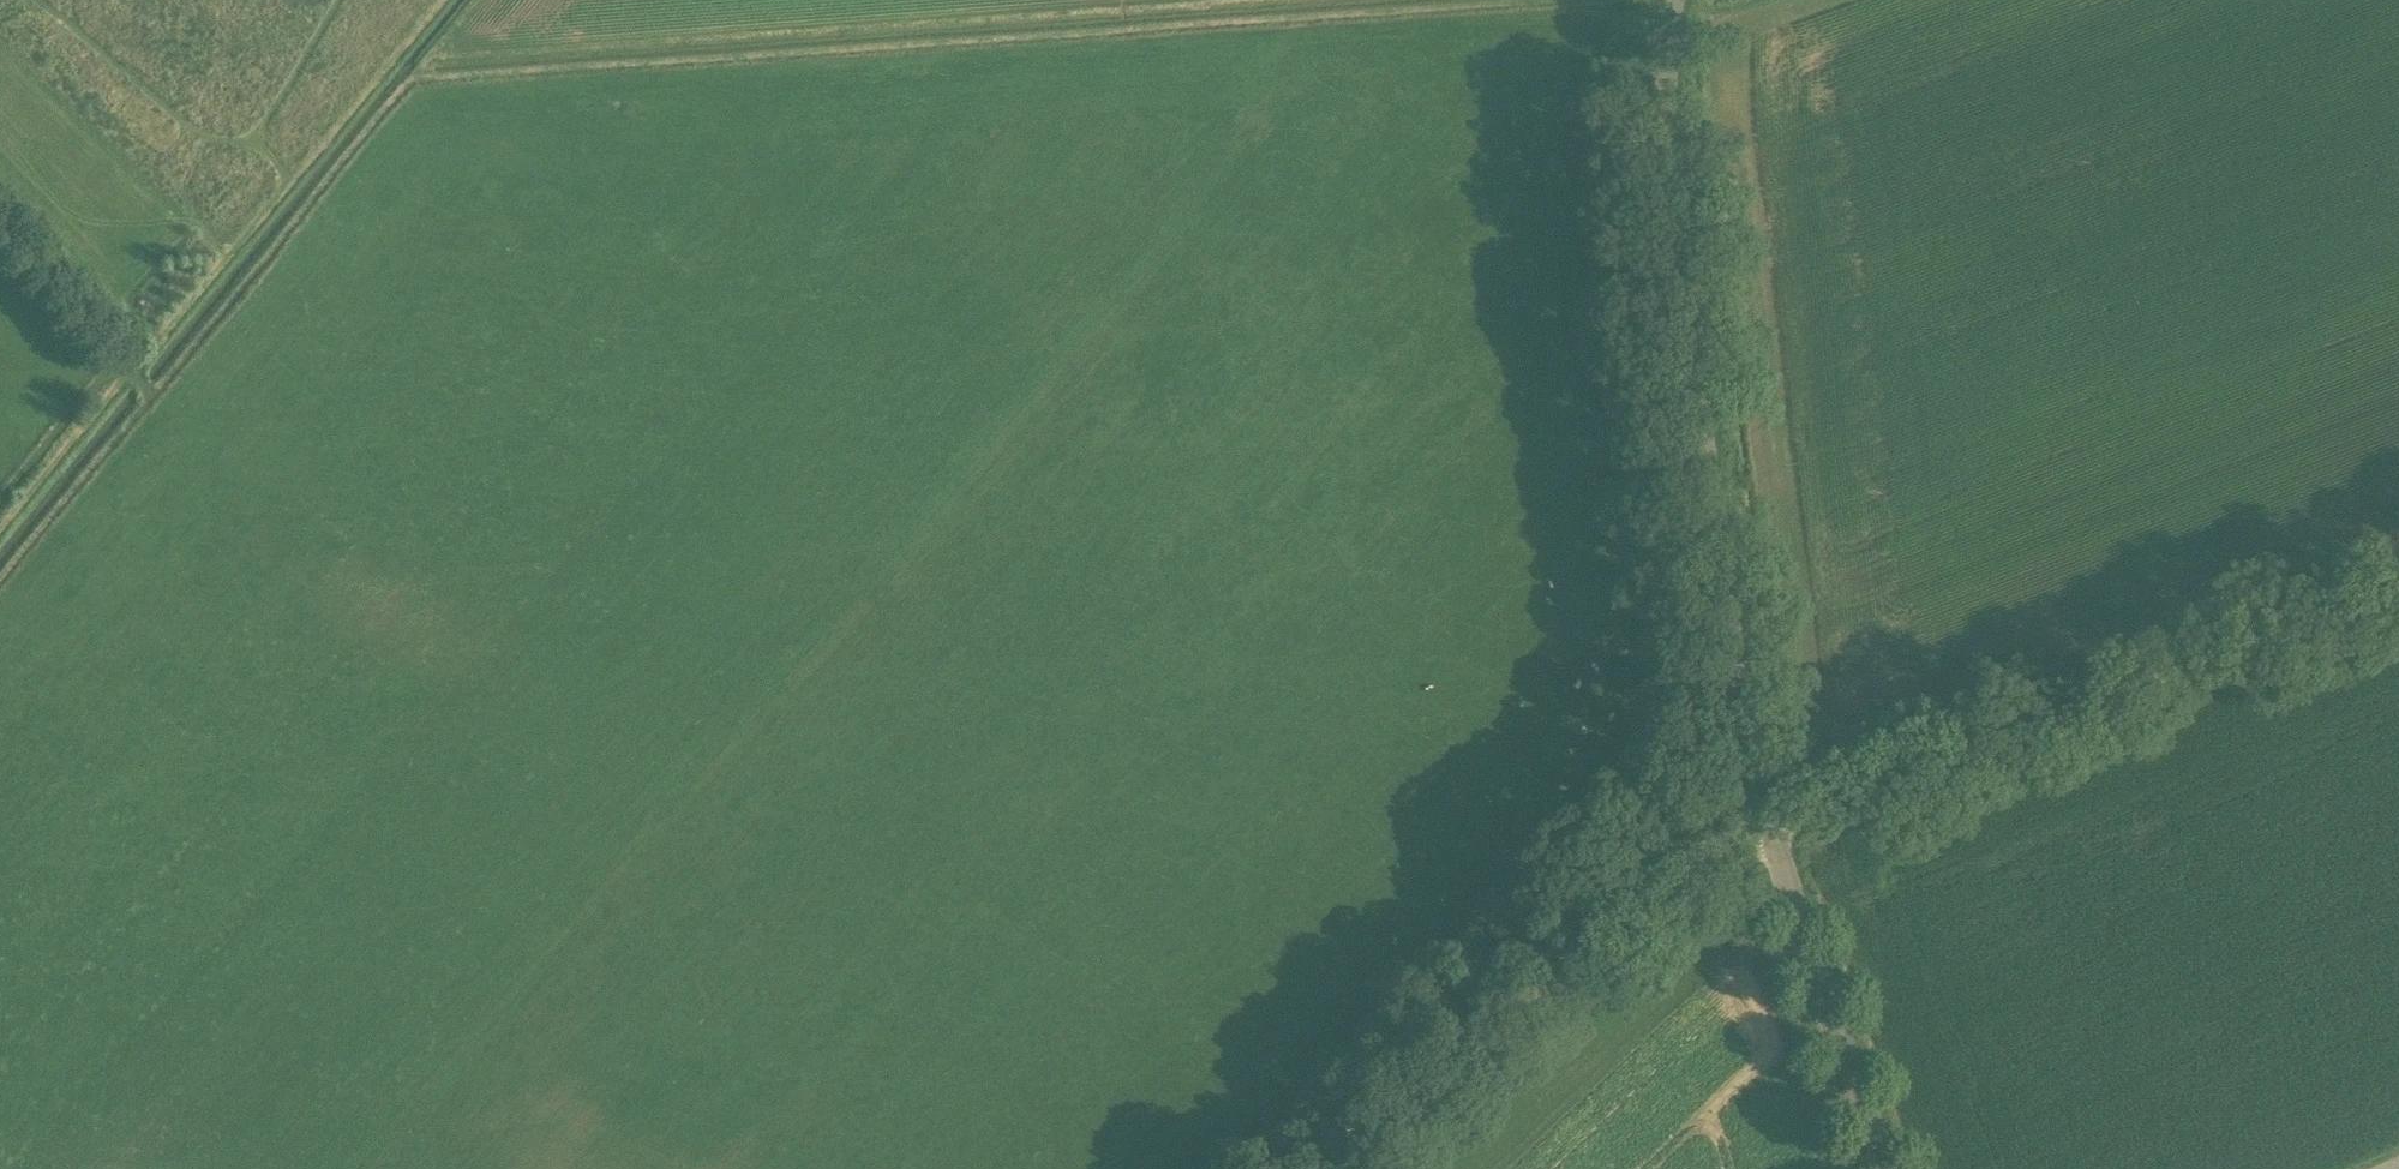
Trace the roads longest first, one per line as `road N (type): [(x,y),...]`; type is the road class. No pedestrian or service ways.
road 1 (tertiary): [(1883,1168),(1770,828),(1726,648),(1663,105),(1667,0)]
road 2 (track): [(2398,591),(1770,828)]
road 3 (track): [(1354,1168),(1653,882),(1770,828)]

